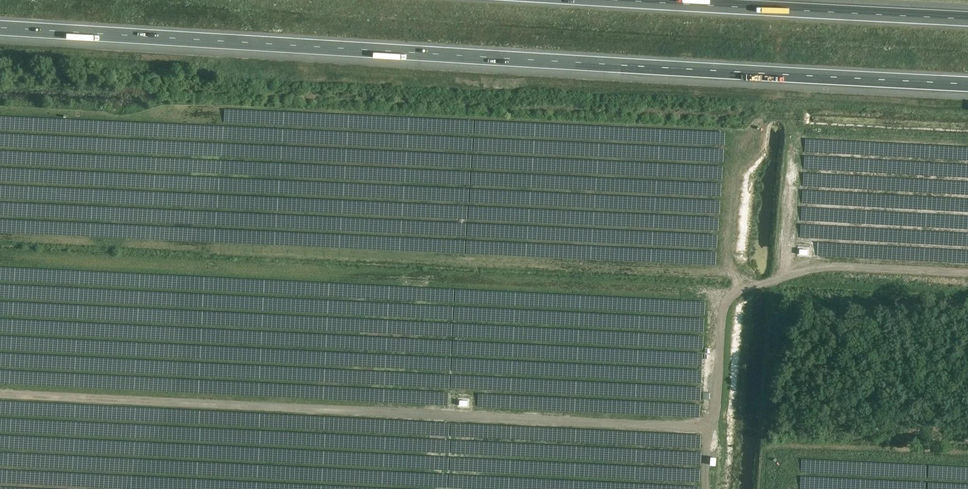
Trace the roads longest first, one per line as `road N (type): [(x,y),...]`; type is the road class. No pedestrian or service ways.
road 1 (motorway): [(0,27),(967,84)]
road 2 (motorway): [(967,19),(620,0)]

